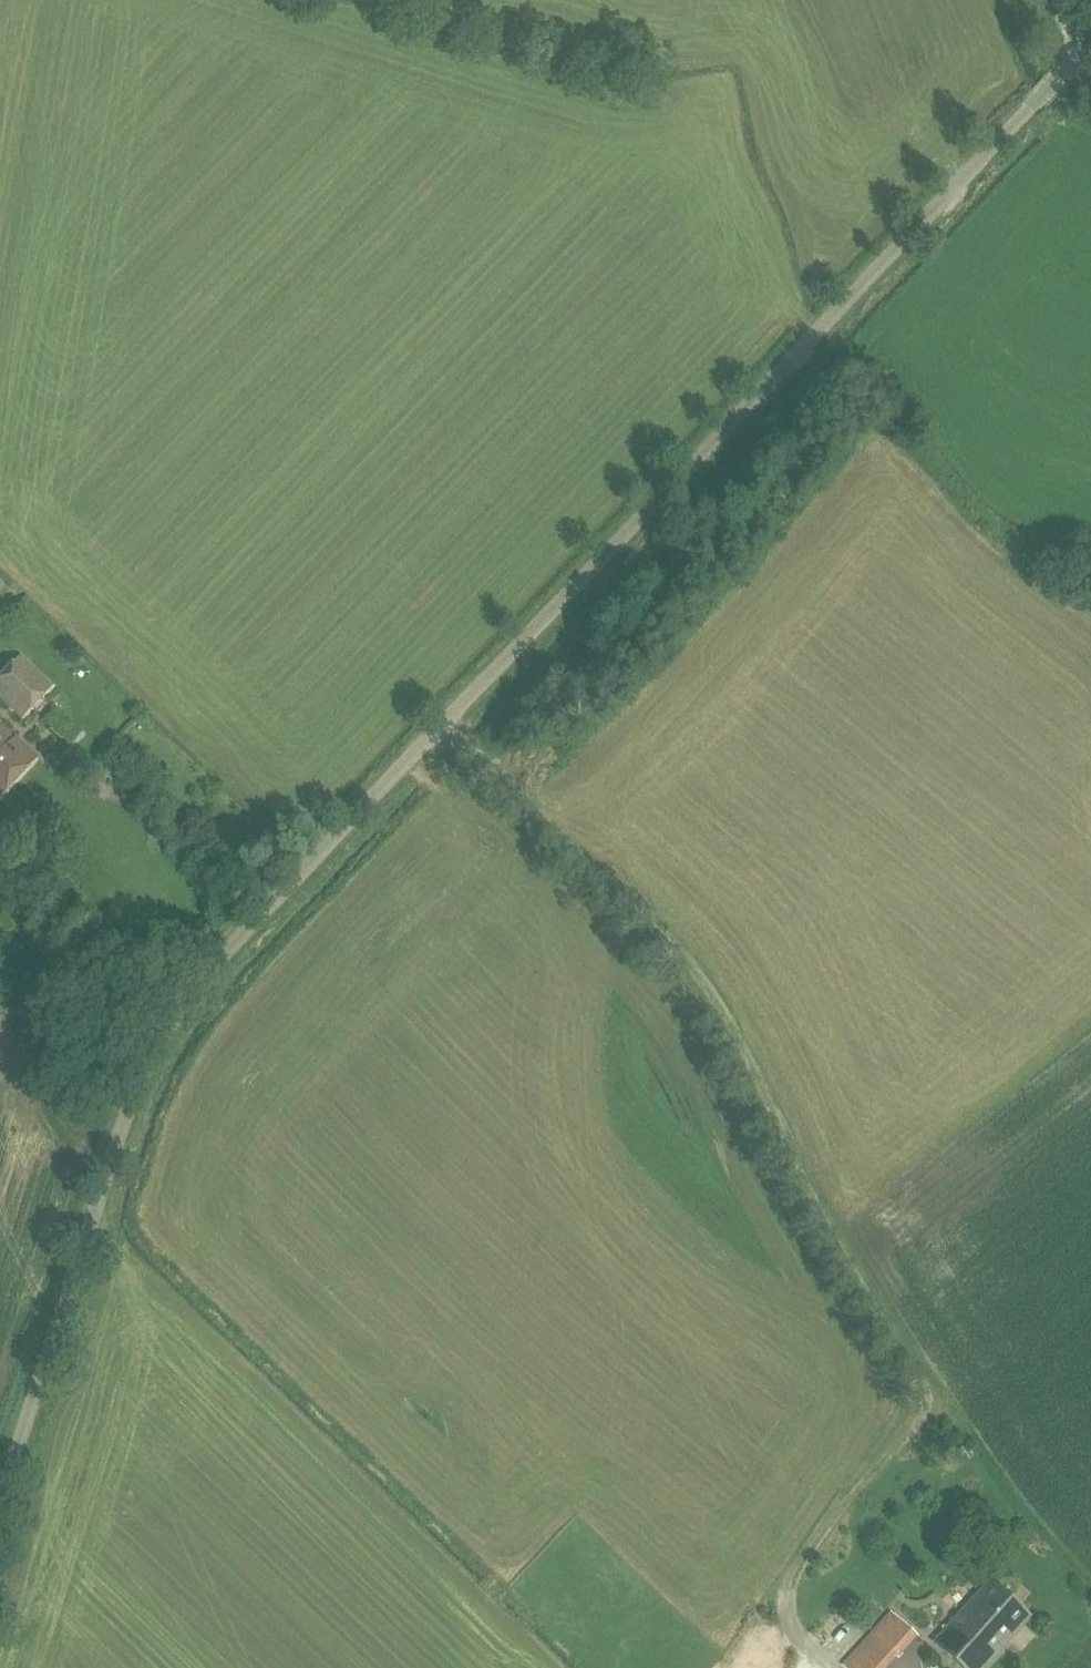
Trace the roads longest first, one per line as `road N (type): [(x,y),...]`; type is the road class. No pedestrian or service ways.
road 1 (unclassified): [(0,1510),(116,1152),(167,1040),(198,992),(1090,46)]
road 2 (track): [(445,728),(661,943),(939,1412),(793,1572),(788,1617),(827,1666)]
road 3 (track): [(116,1152),(43,1017),(42,992),(65,962),(72,928),(17,889),(0,838)]
road 4 (track): [(116,1152),(85,1163),(58,1194),(45,1188),(0,1117)]

